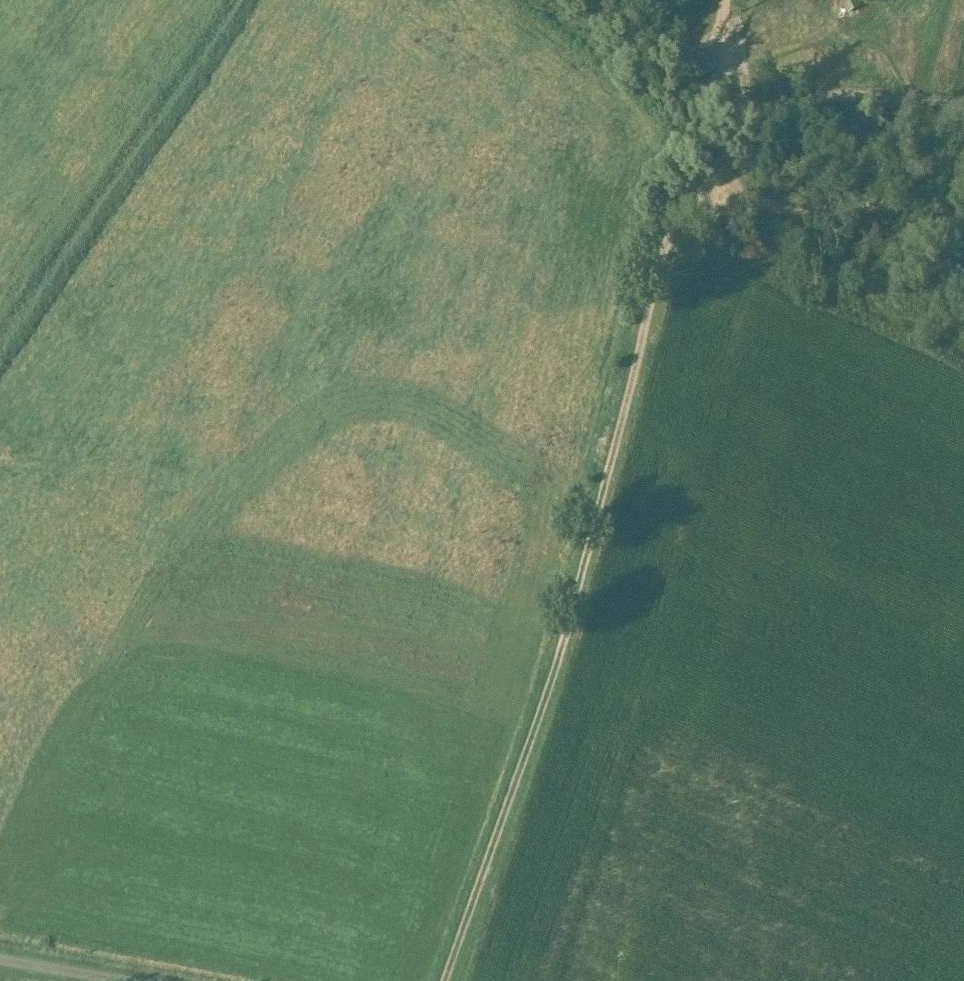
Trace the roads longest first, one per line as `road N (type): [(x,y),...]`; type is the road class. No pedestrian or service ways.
road 1 (unclassified): [(0,960),(122,980)]

